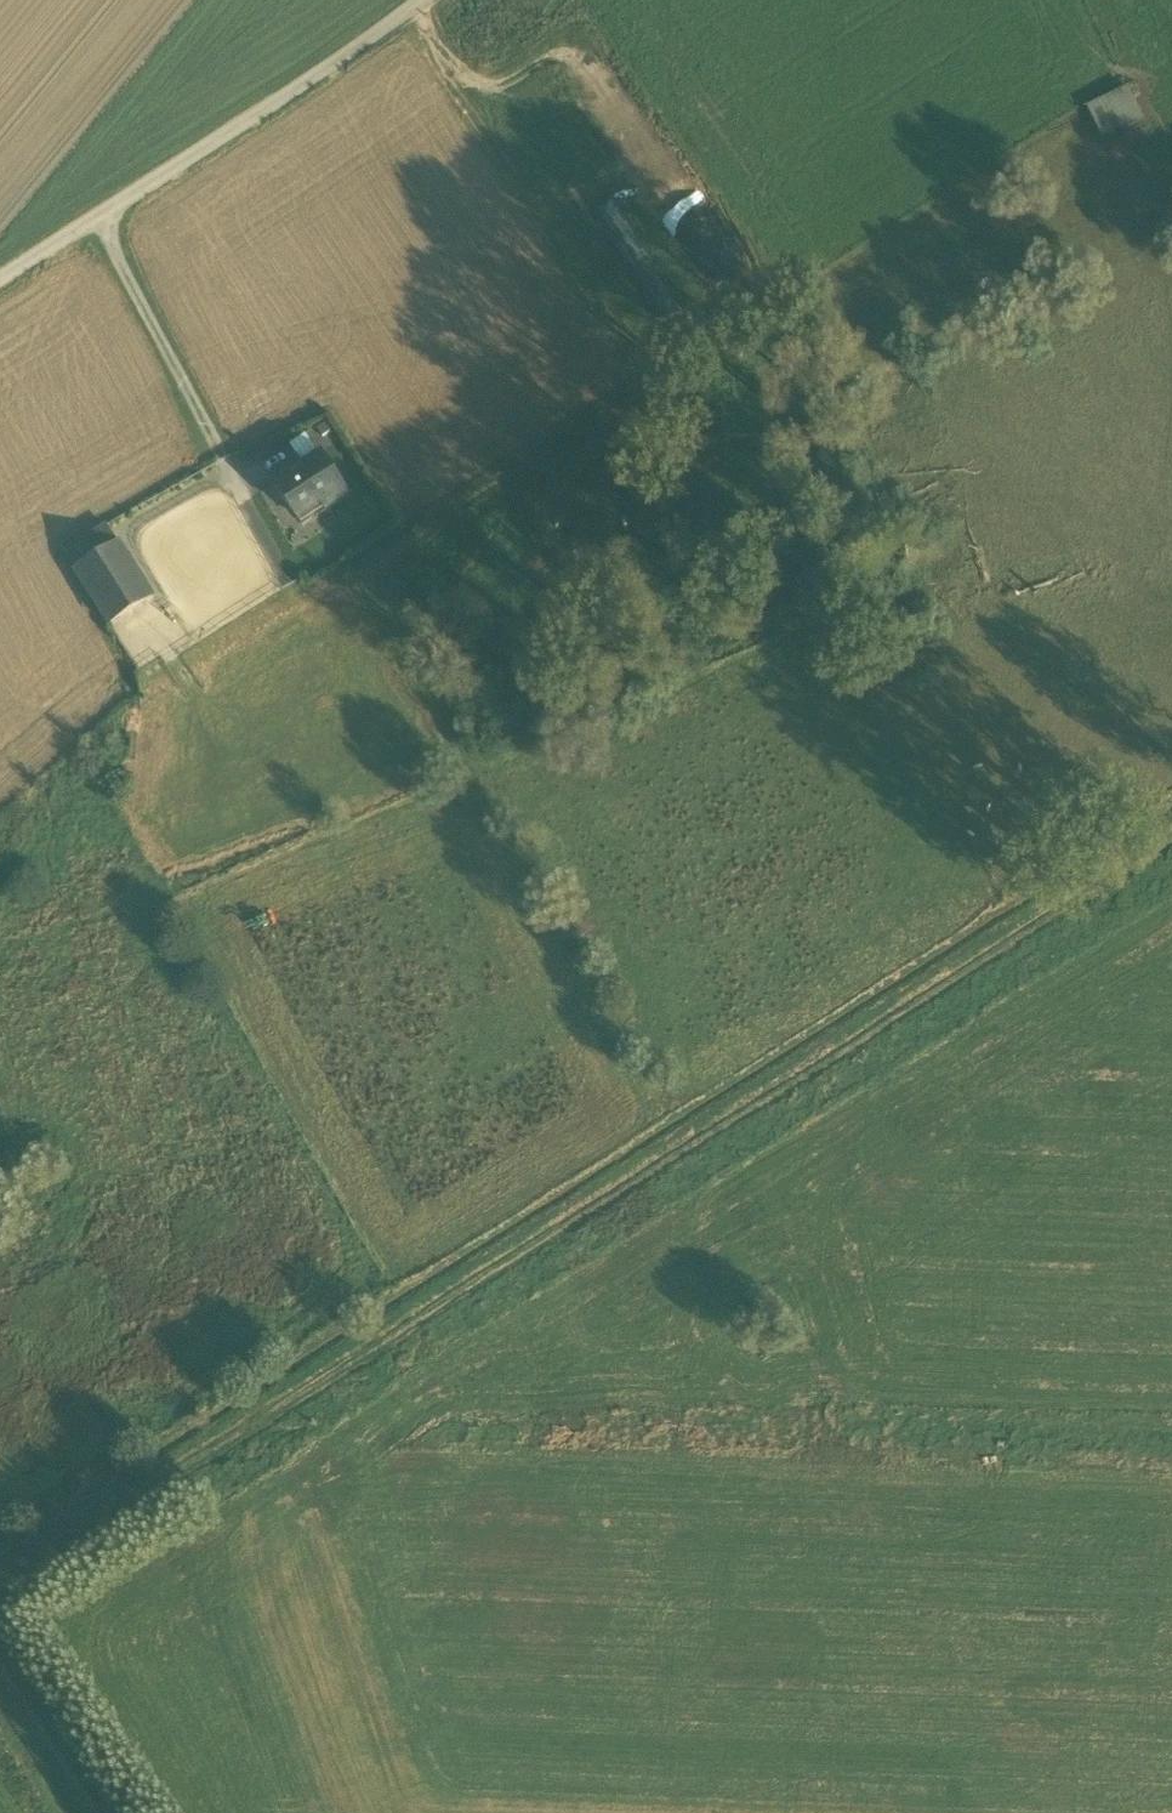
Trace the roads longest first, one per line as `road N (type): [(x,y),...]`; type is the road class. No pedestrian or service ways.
road 1 (unclassified): [(420,0),(353,55),(0,277)]

